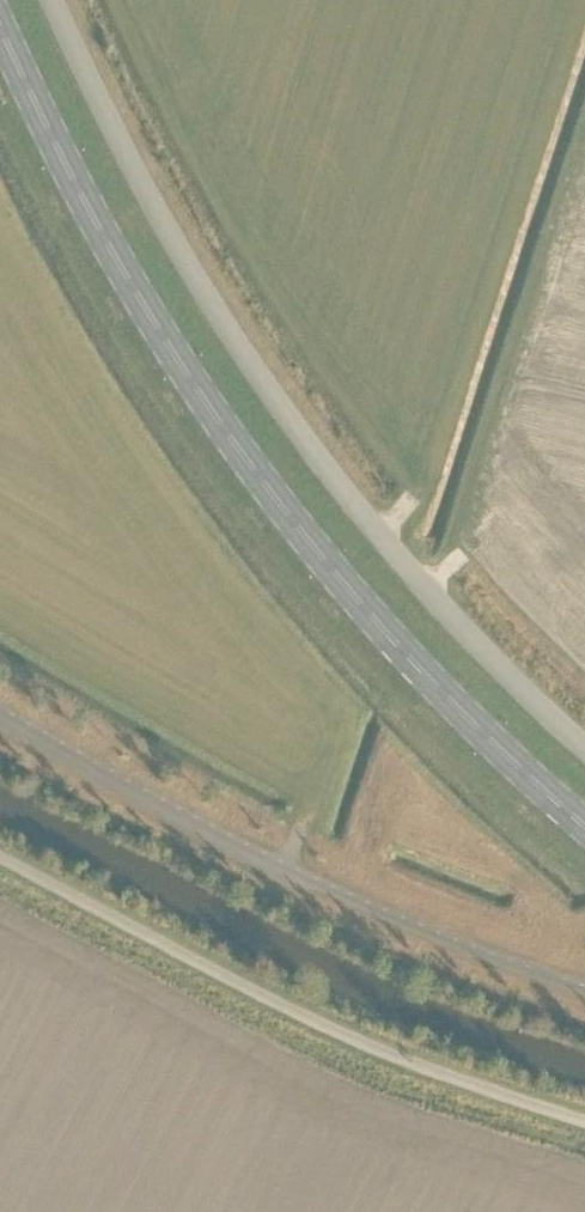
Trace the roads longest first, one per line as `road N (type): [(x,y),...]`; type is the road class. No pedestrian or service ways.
road 1 (primary): [(584,825),(398,644),(176,358),(0,30)]
road 2 (unclassified): [(52,0),(226,329),(372,526),(513,684),(584,750)]
road 3 (unclassified): [(584,990),(409,926),(270,862),(0,718)]
road 4 (unclassified): [(0,853),(339,1034),(584,1121)]

